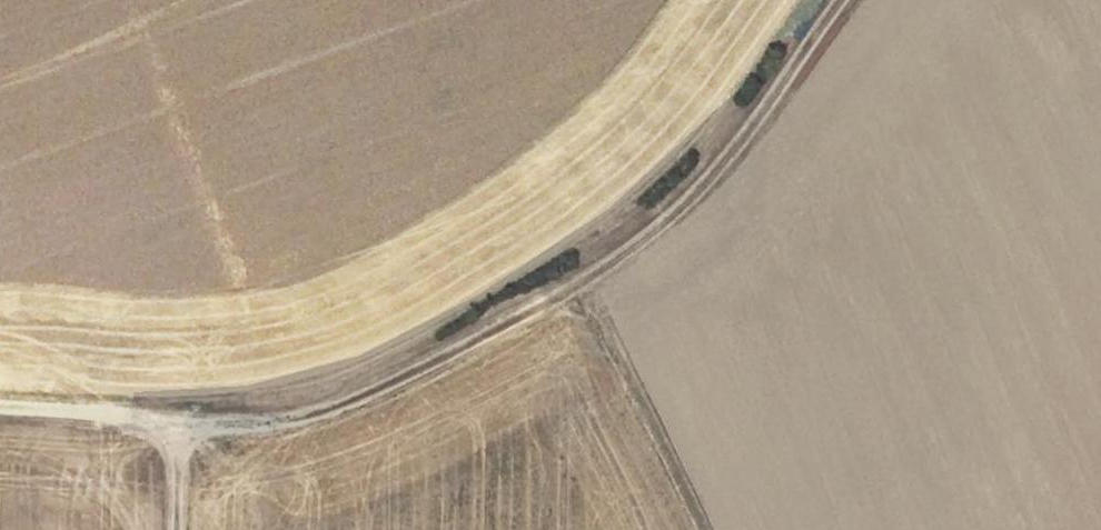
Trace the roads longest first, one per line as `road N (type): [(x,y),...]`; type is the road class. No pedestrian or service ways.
road 1 (track): [(836,0),(764,110),(679,204),(572,287),(348,409),(157,424)]
road 2 (track): [(0,410),(140,417),(181,432),(178,529)]
road 3 (track): [(687,529),(572,287)]

